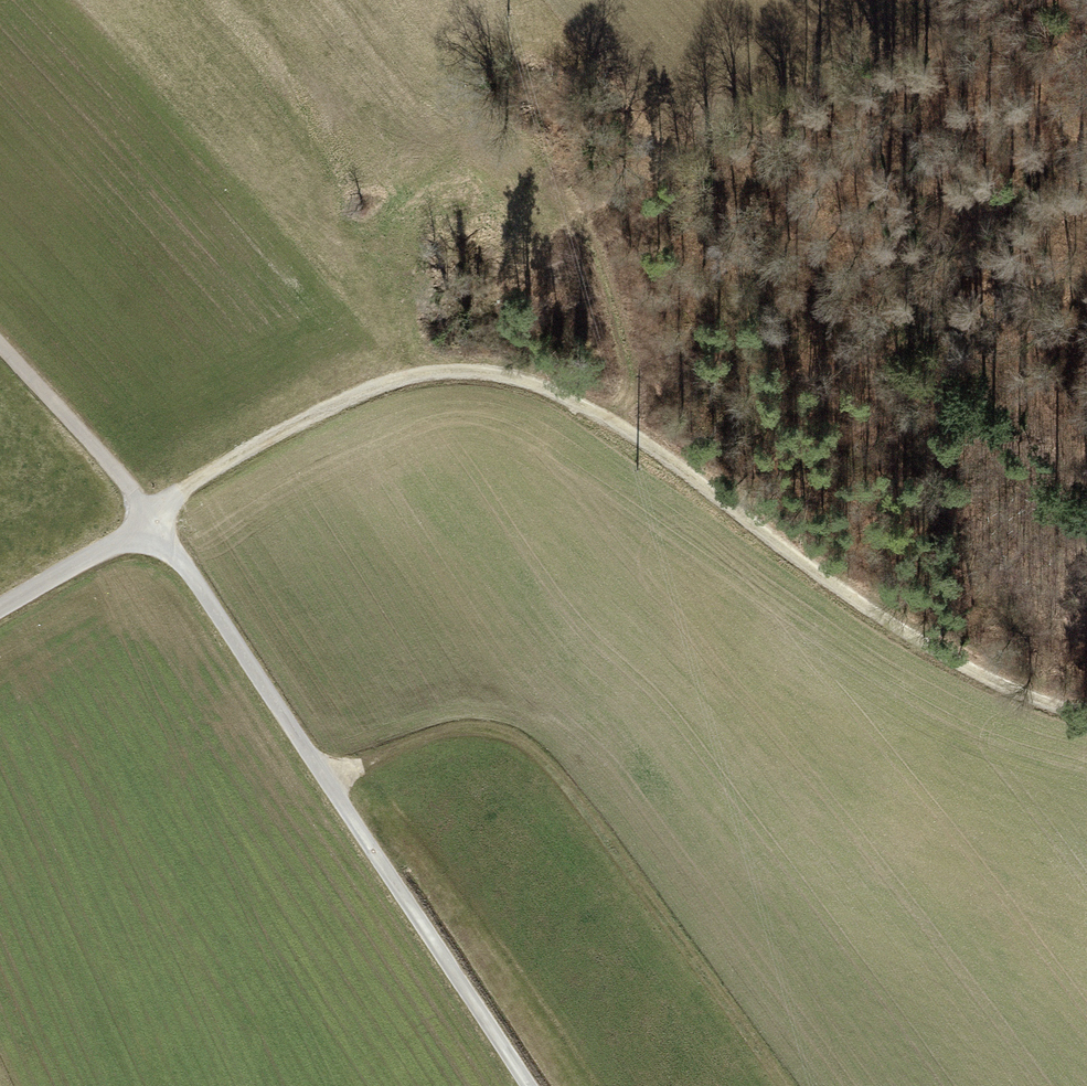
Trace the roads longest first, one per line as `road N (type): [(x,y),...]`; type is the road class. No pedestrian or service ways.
road 1 (track): [(1086,713),(1030,697),(903,632),(635,437),(518,380),(429,367),(293,427),(0,606)]
road 2 (track): [(0,351),(151,519),(521,1085)]
road 3 (track): [(321,782),(409,743),(506,738),(551,769),(782,1085)]
road 4 (track): [(1086,132),(984,0)]

